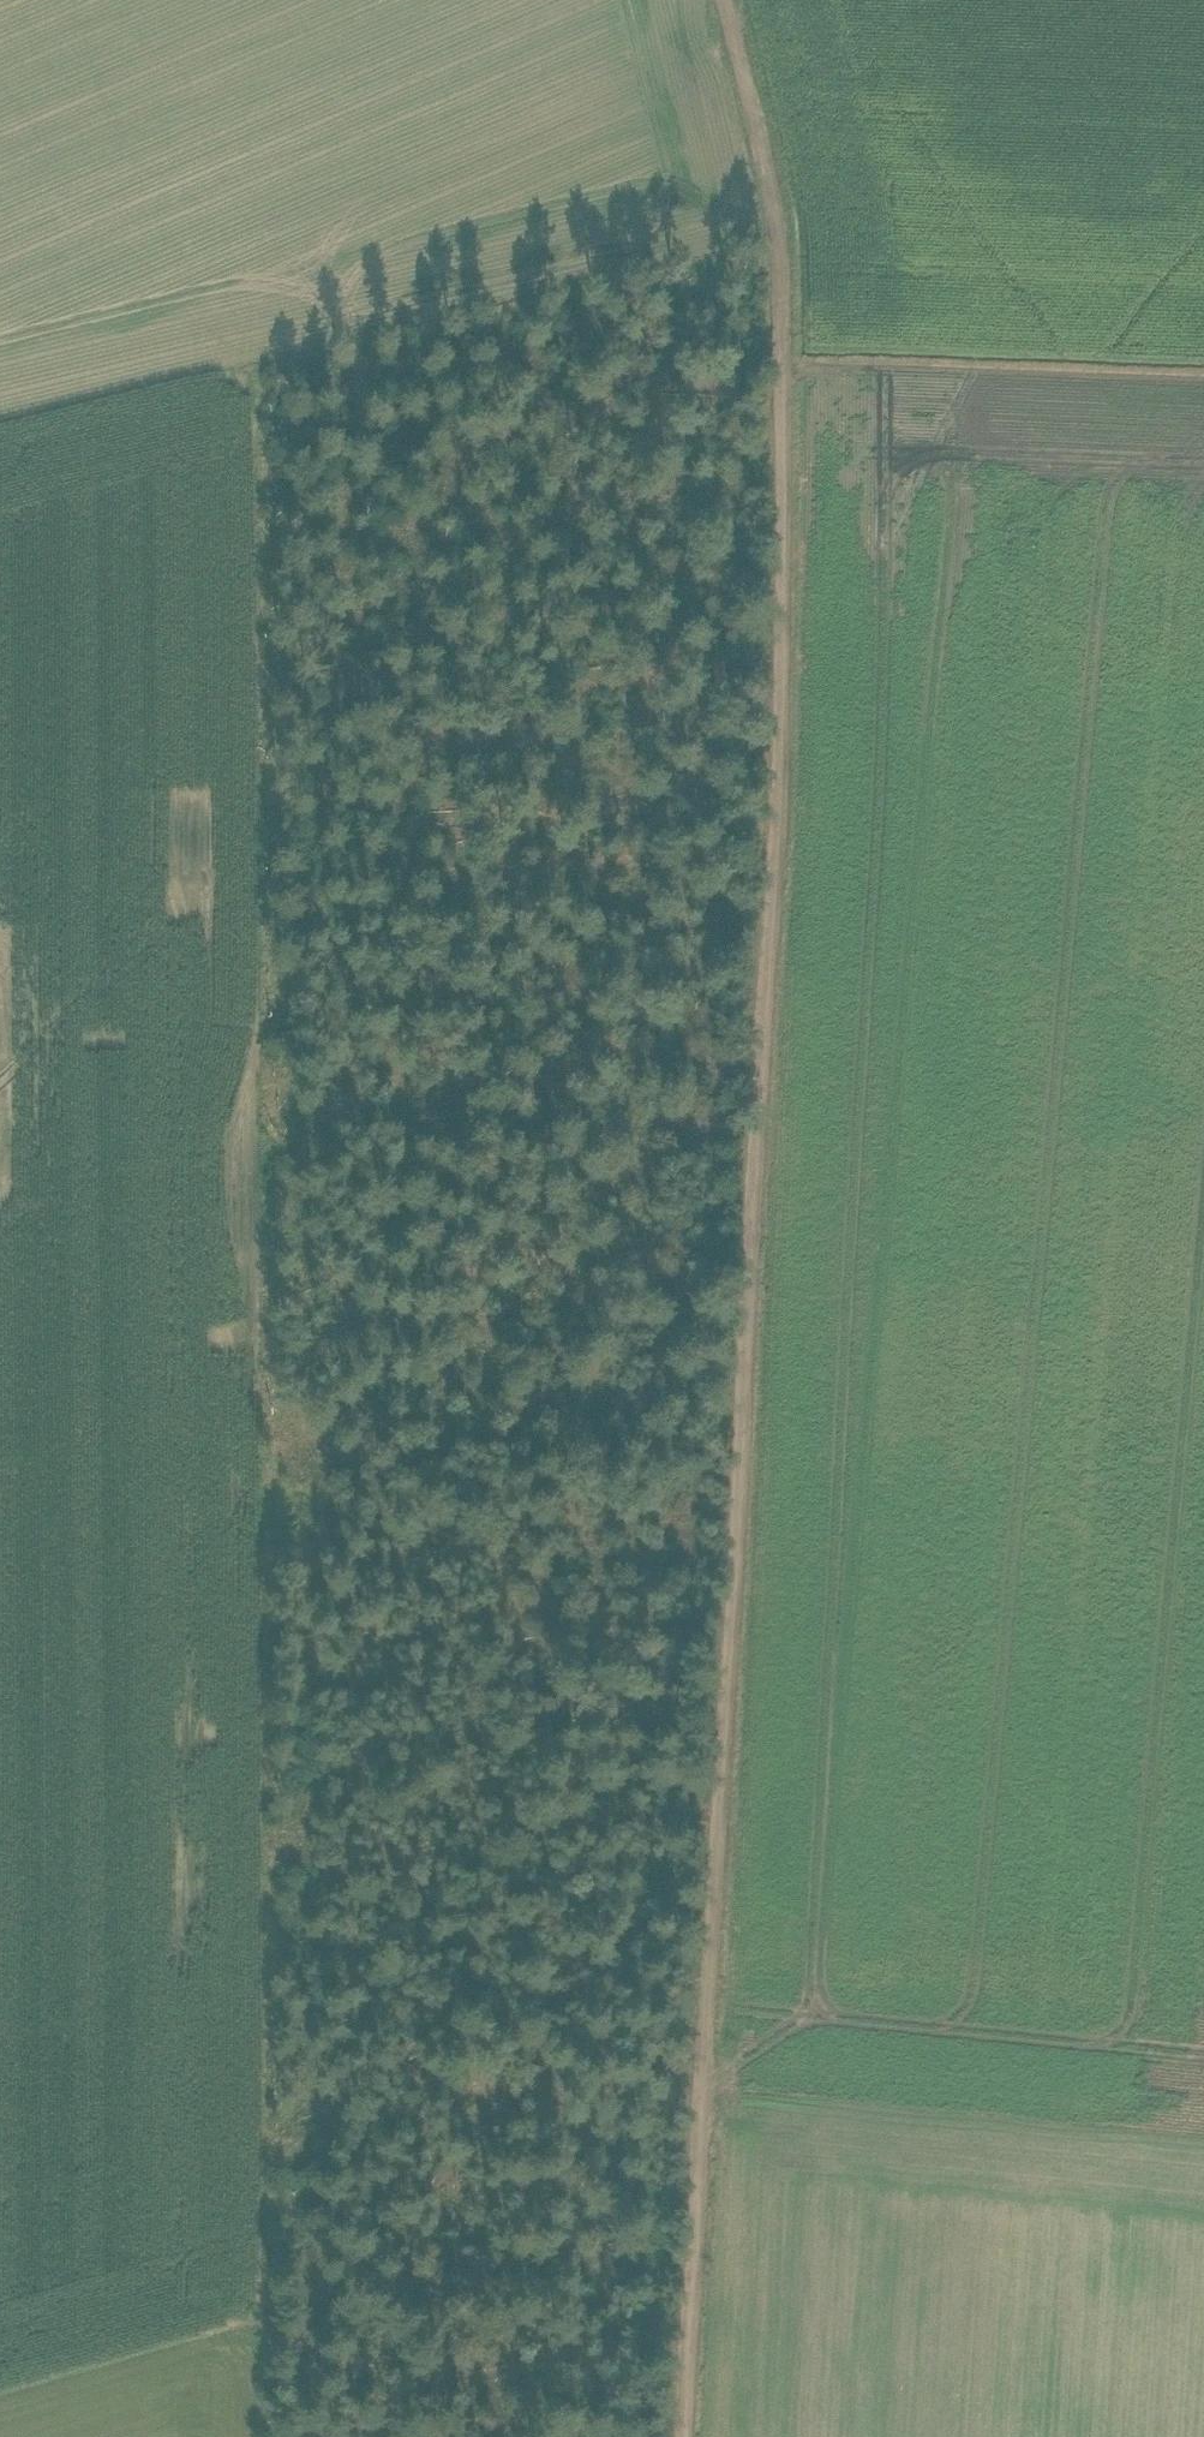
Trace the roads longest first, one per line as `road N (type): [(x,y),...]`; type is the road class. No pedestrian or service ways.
road 1 (track): [(683,2436),(785,686),(777,219),(723,0)]

